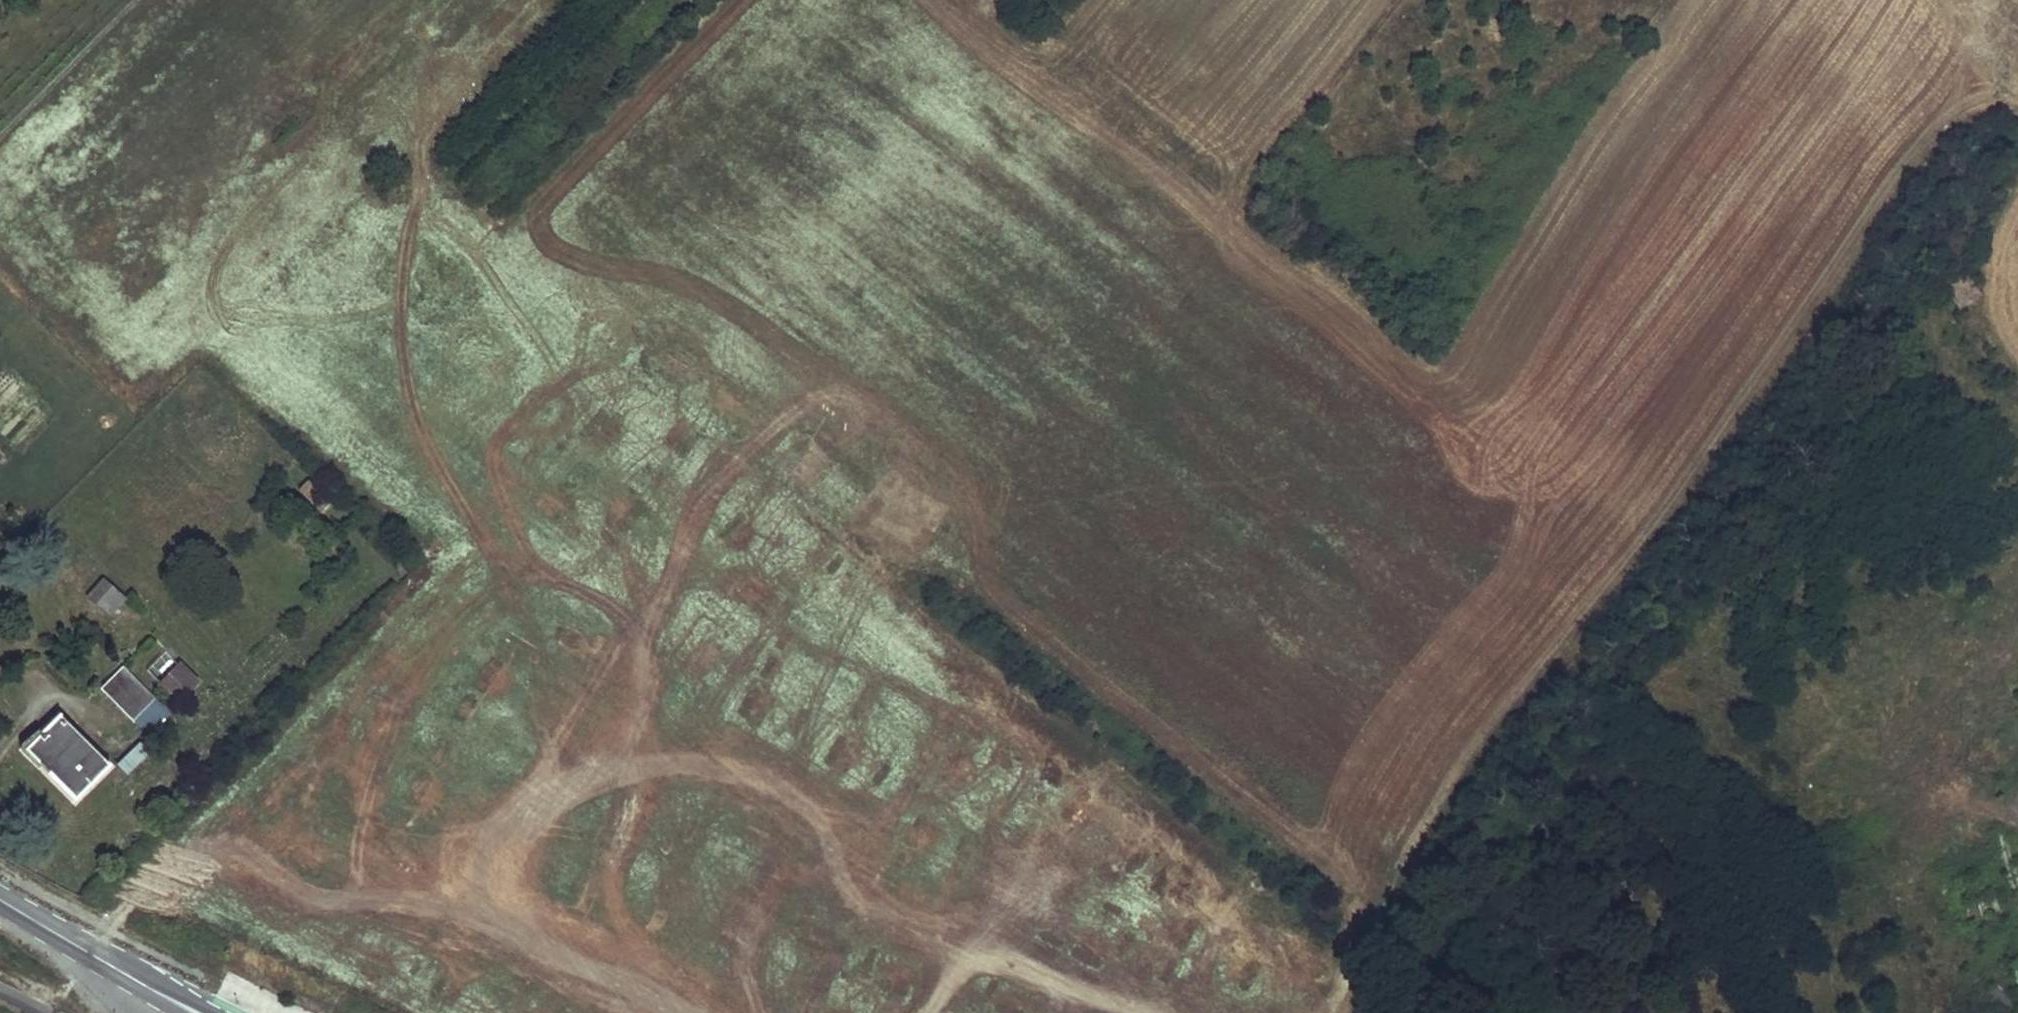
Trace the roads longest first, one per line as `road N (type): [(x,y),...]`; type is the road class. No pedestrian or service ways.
road 1 (track): [(1363,1012),(1419,870),(1724,458),(1898,190),(2017,94)]
road 2 (tertiary): [(0,899),(141,984)]

